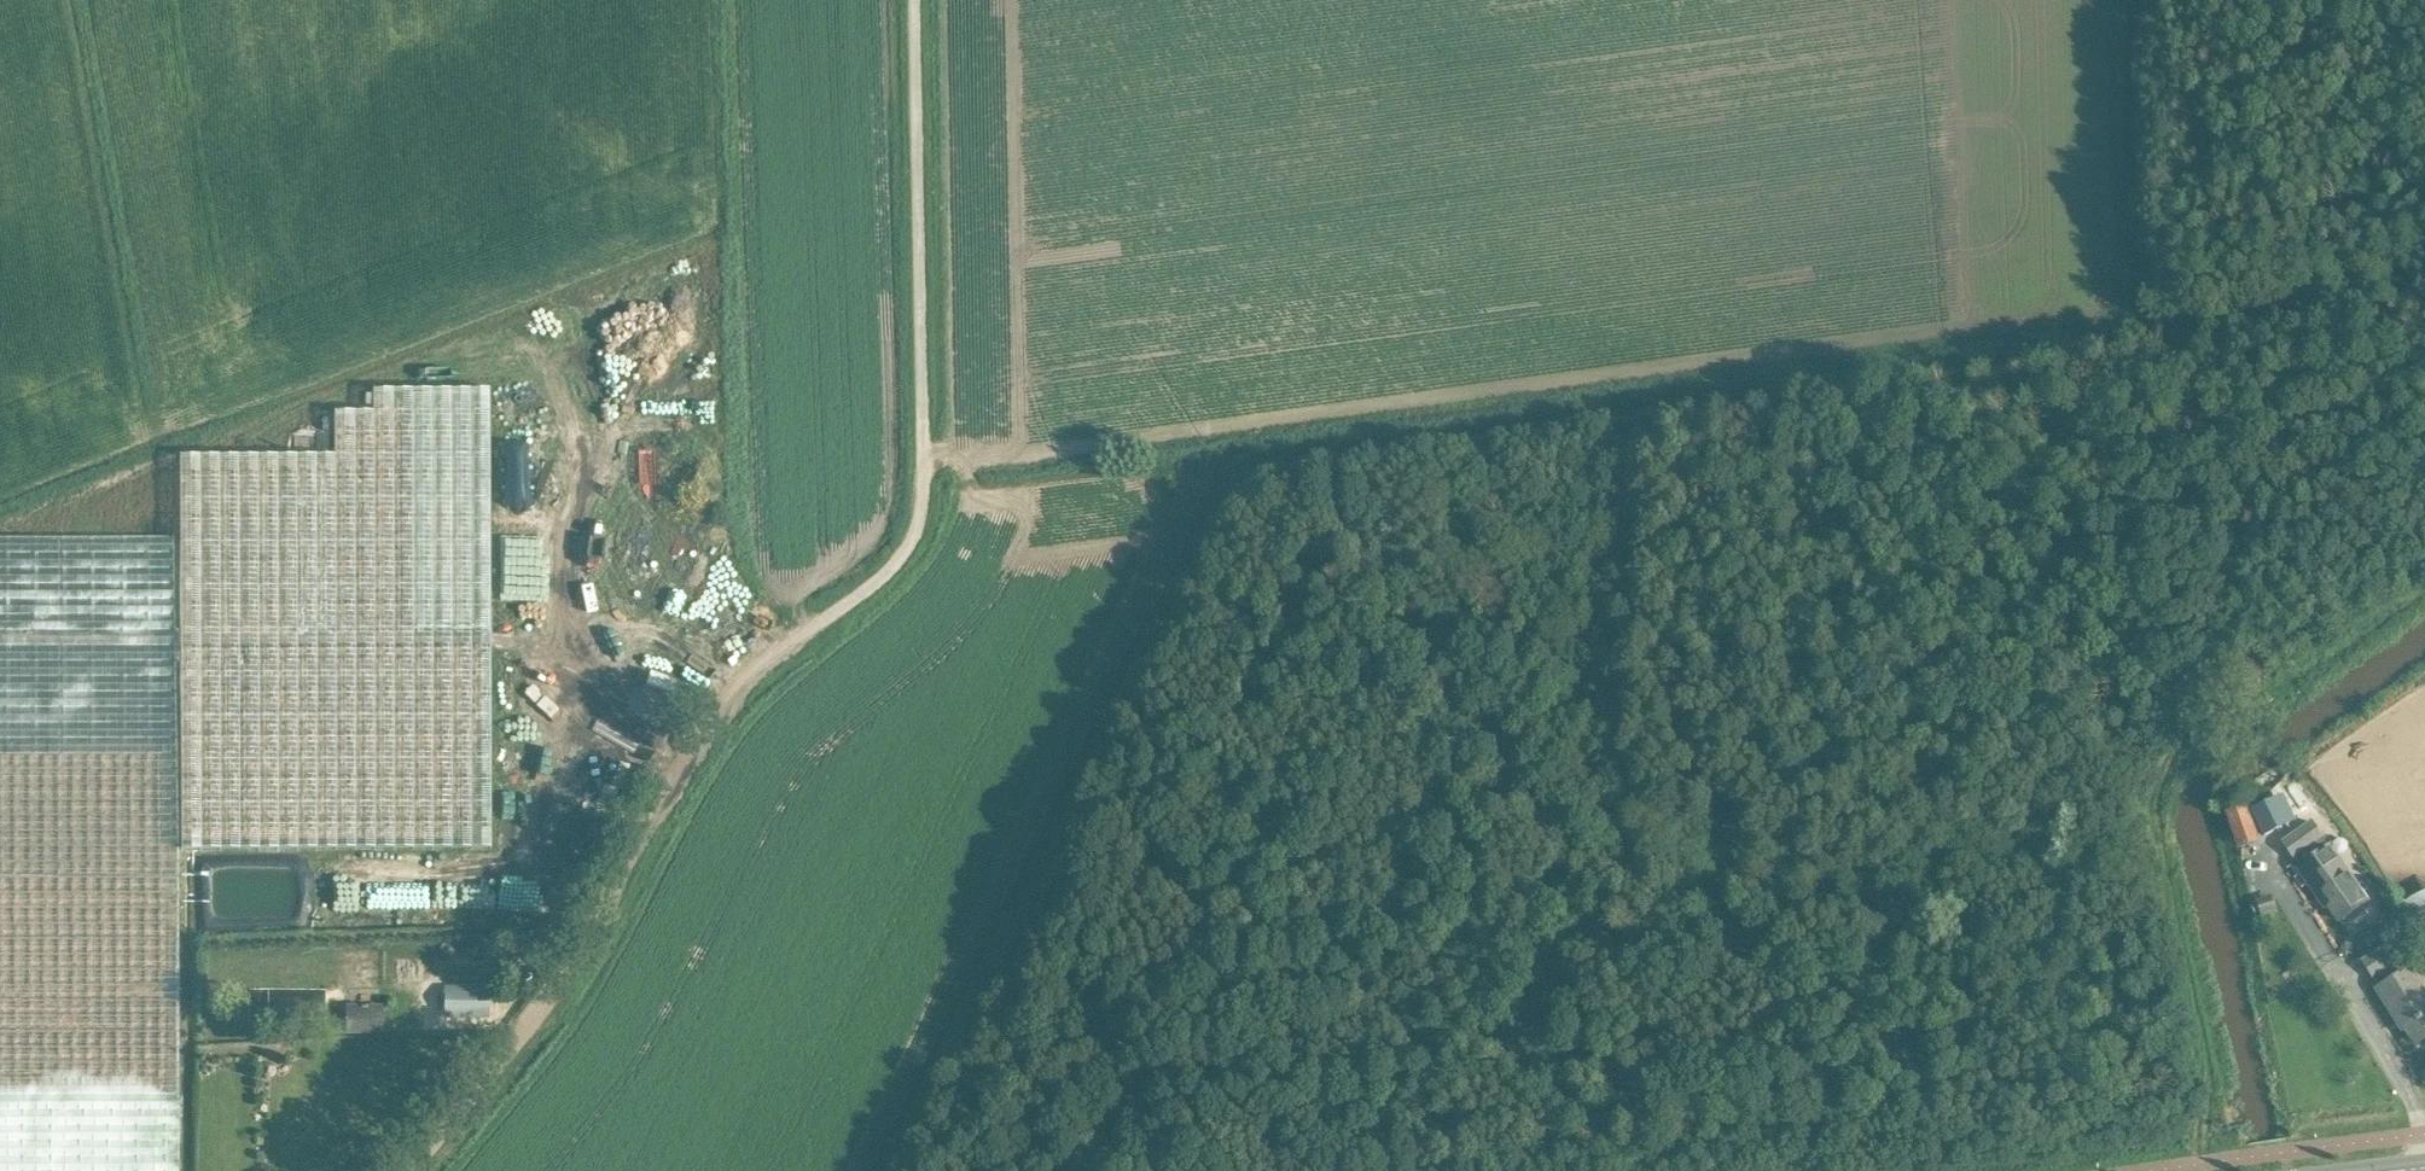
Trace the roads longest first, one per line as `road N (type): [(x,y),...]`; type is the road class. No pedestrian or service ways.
road 1 (unclassified): [(409,1170),(541,1014),(749,673),(878,578),(919,514),(926,471),(918,0)]

